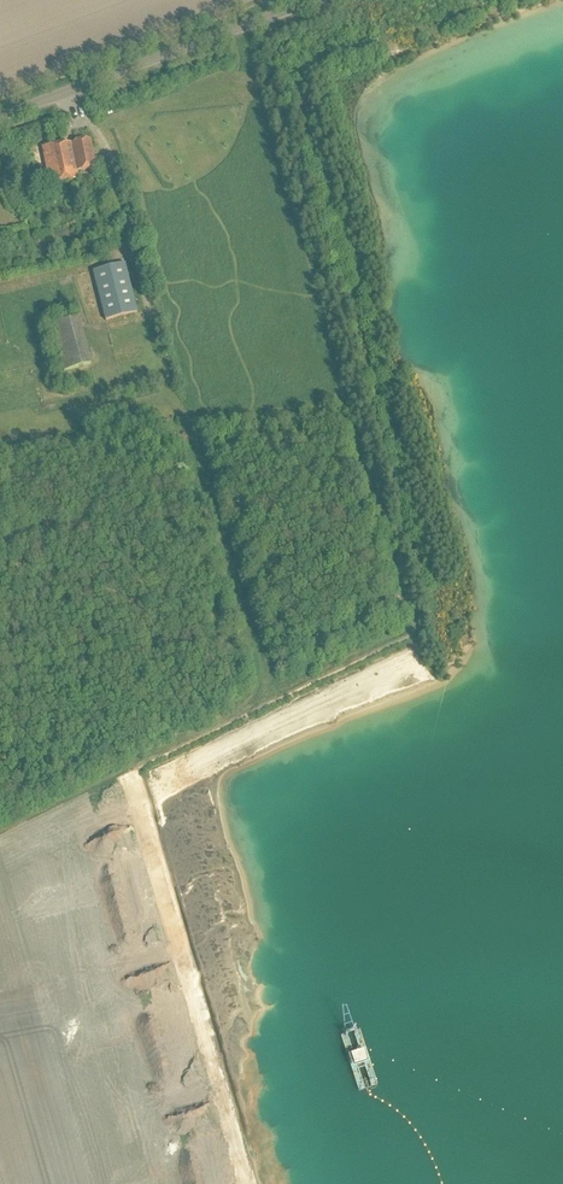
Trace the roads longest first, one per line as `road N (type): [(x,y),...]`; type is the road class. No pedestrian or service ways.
road 1 (unclassified): [(0,117),(316,0)]

